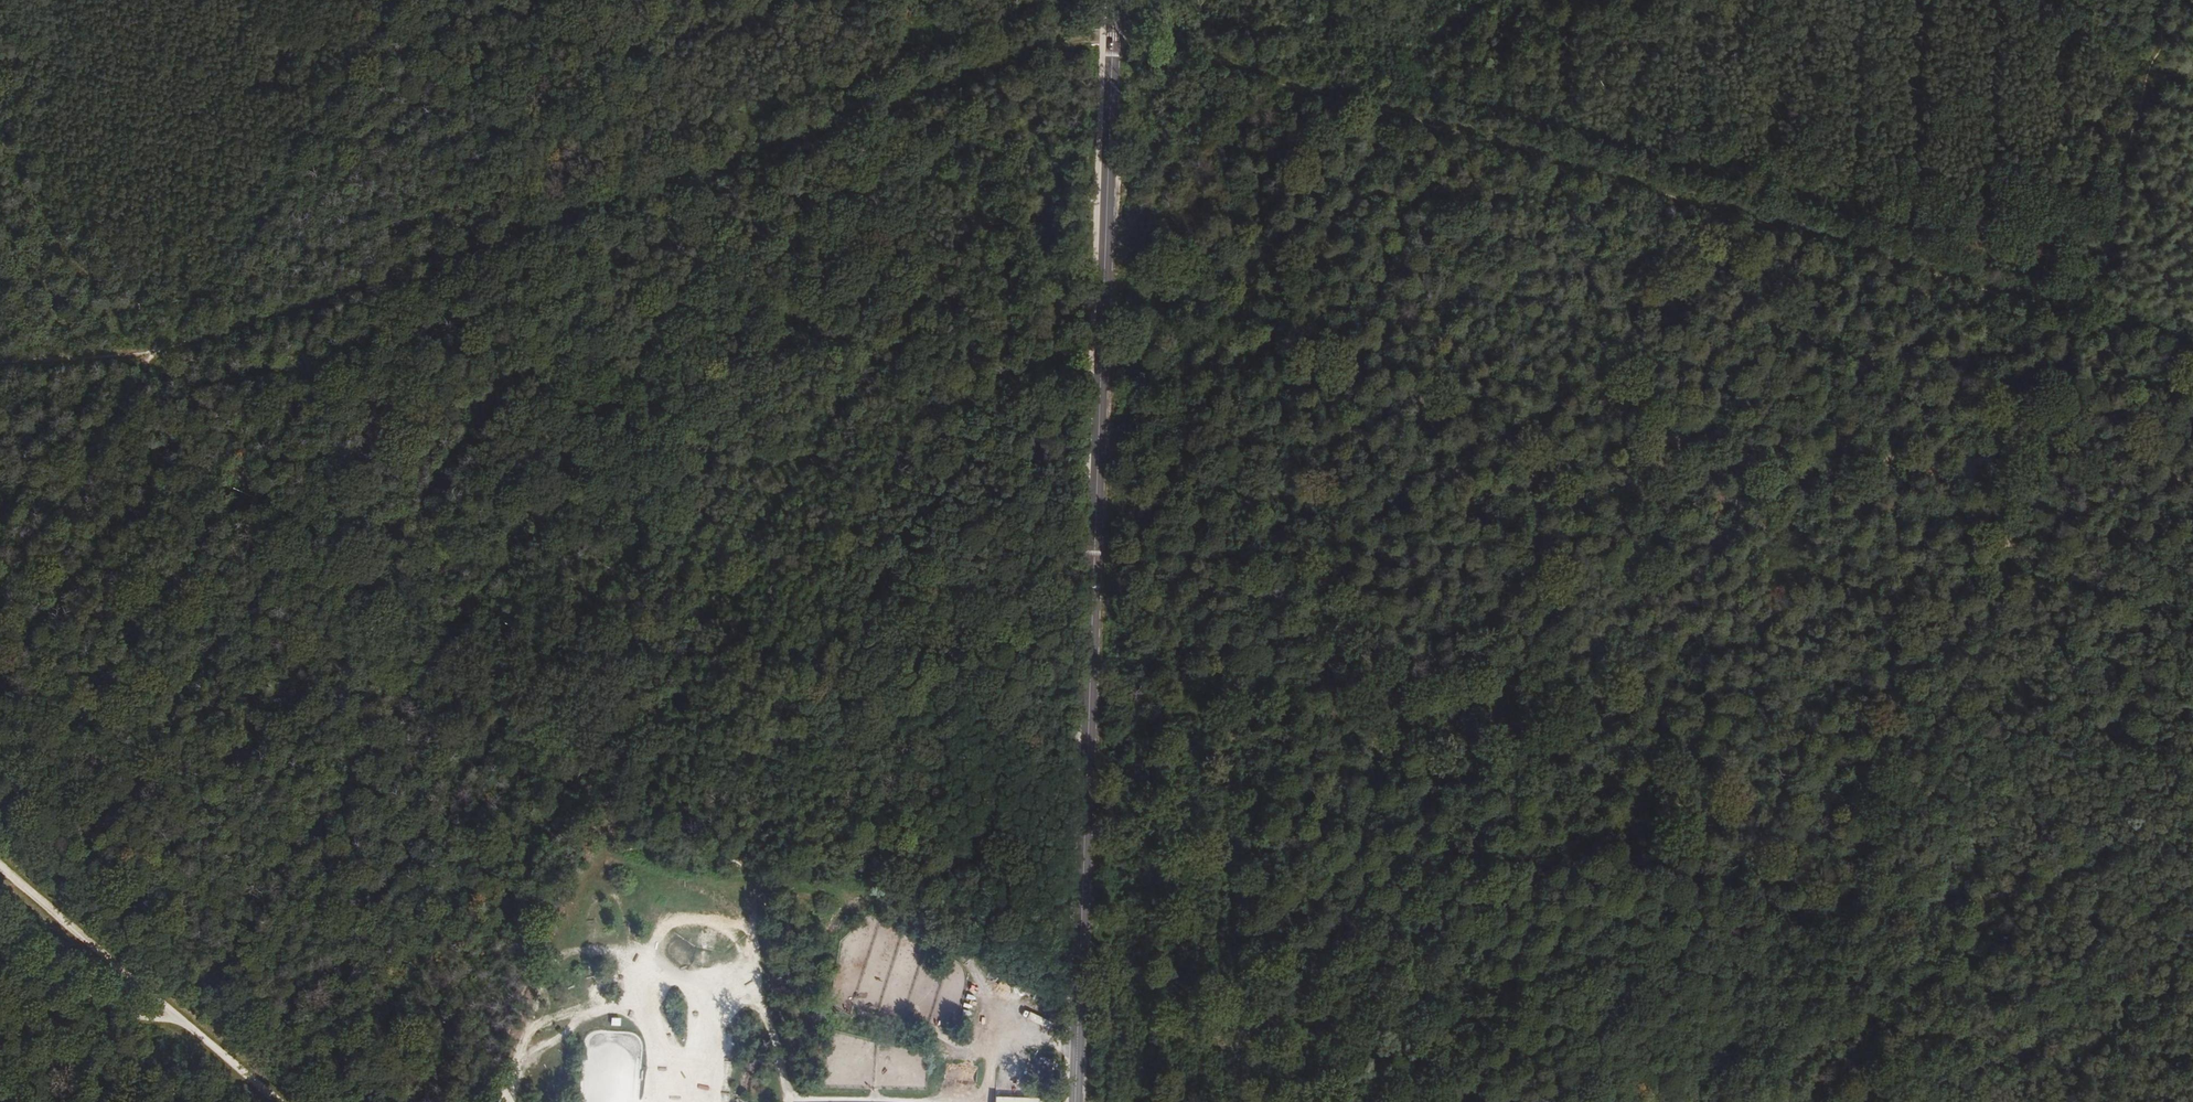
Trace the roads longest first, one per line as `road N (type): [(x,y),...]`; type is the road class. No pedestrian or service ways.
road 1 (tertiary): [(1074,1101),(1108,0)]
road 2 (track): [(194,1031),(0,873)]
road 3 (track): [(194,1031),(0,944)]
road 4 (track): [(169,345),(0,366)]

